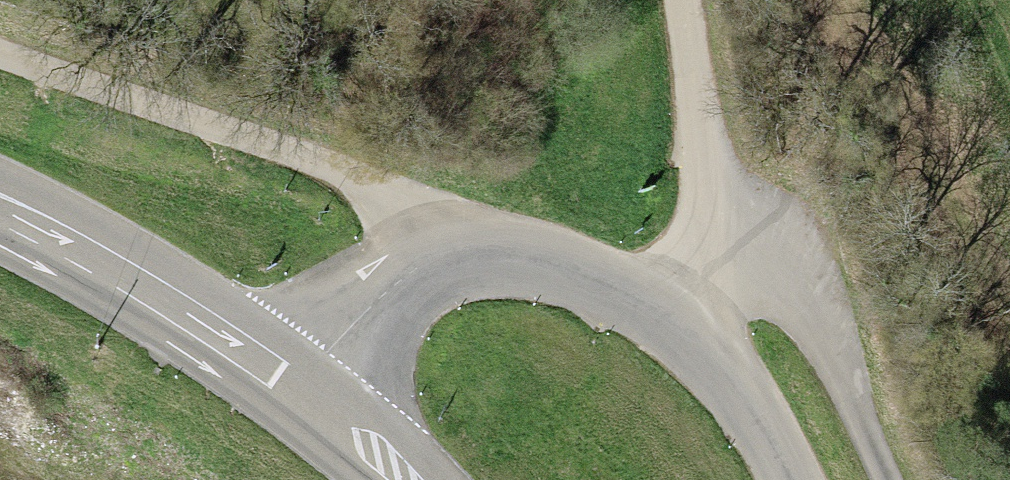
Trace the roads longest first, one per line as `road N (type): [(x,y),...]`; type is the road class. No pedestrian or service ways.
road 1 (secondary): [(792,479),(773,436),(677,322),(604,281),(525,264),(426,266),(362,318),(309,396)]
road 2 (track): [(0,60),(386,204),(426,266)]
road 3 (secondary): [(309,396),(172,304),(0,209)]
road 4 (track): [(678,0),(719,218),(717,267),(677,322)]
road 5 (track): [(717,267),(782,287),(831,342),(895,479)]
road 6 (secondary): [(406,479),(309,396)]

